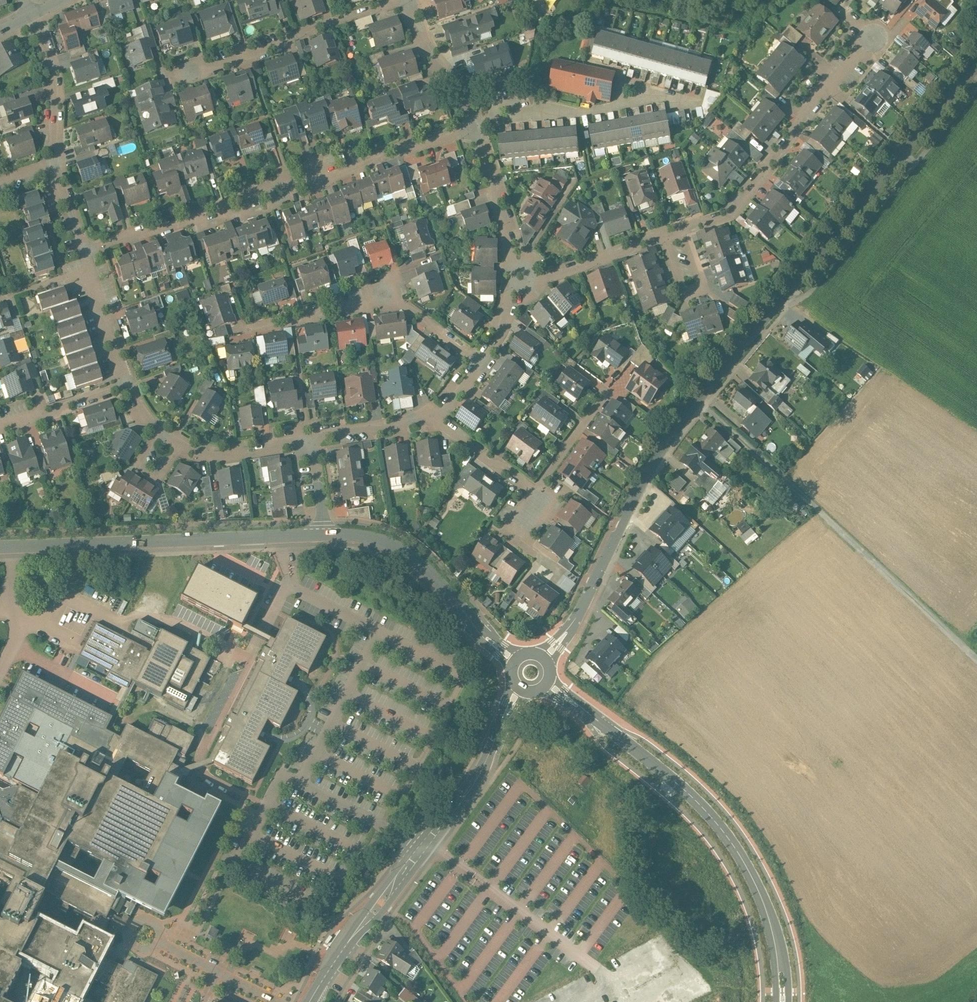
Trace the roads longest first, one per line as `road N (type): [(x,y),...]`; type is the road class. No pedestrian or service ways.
road 1 (tertiary): [(546,657),(573,627),(660,454),(976,62)]
road 2 (tertiary): [(784,1001),(780,946),(760,887),(726,833),(550,683)]
road 3 (residential): [(81,250),(470,125)]
road 4 (residential): [(310,1001),(337,956),(470,792),(520,689)]
road 5 (track): [(976,654),(698,401)]
road 6 (residential): [(323,534),(0,546)]
road 7 (residential): [(682,229),(725,215),(876,39)]
road 8 (residential): [(477,359),(407,308),(373,301),(248,330)]
road 9 (residential): [(517,660),(407,555),(367,537),(323,534)]
road 10 (residential): [(403,0),(177,72)]
road 11 (residential): [(310,439),(214,454),(184,448),(139,414),(127,385)]
road 12 (residential): [(470,125),(518,280)]
road 13 (residential): [(55,168),(51,73),(29,17)]
road 14 (residential): [(534,491),(507,521),(528,538),(568,491),(546,477)]
road 15 (residential): [(518,280),(662,235)]
road 16 (residential): [(470,125),(618,105)]
road 17 (residential): [(662,235),(683,294),(702,287),(682,229)]
road 18 (residential): [(408,0),(429,54),(454,85),(470,125)]
road 19 (residential): [(127,385),(0,427)]
road 20 (residential): [(434,418),(310,439)]
road 21 (residential): [(434,418),(534,491)]
road 22 (residential): [(127,385),(88,270)]

